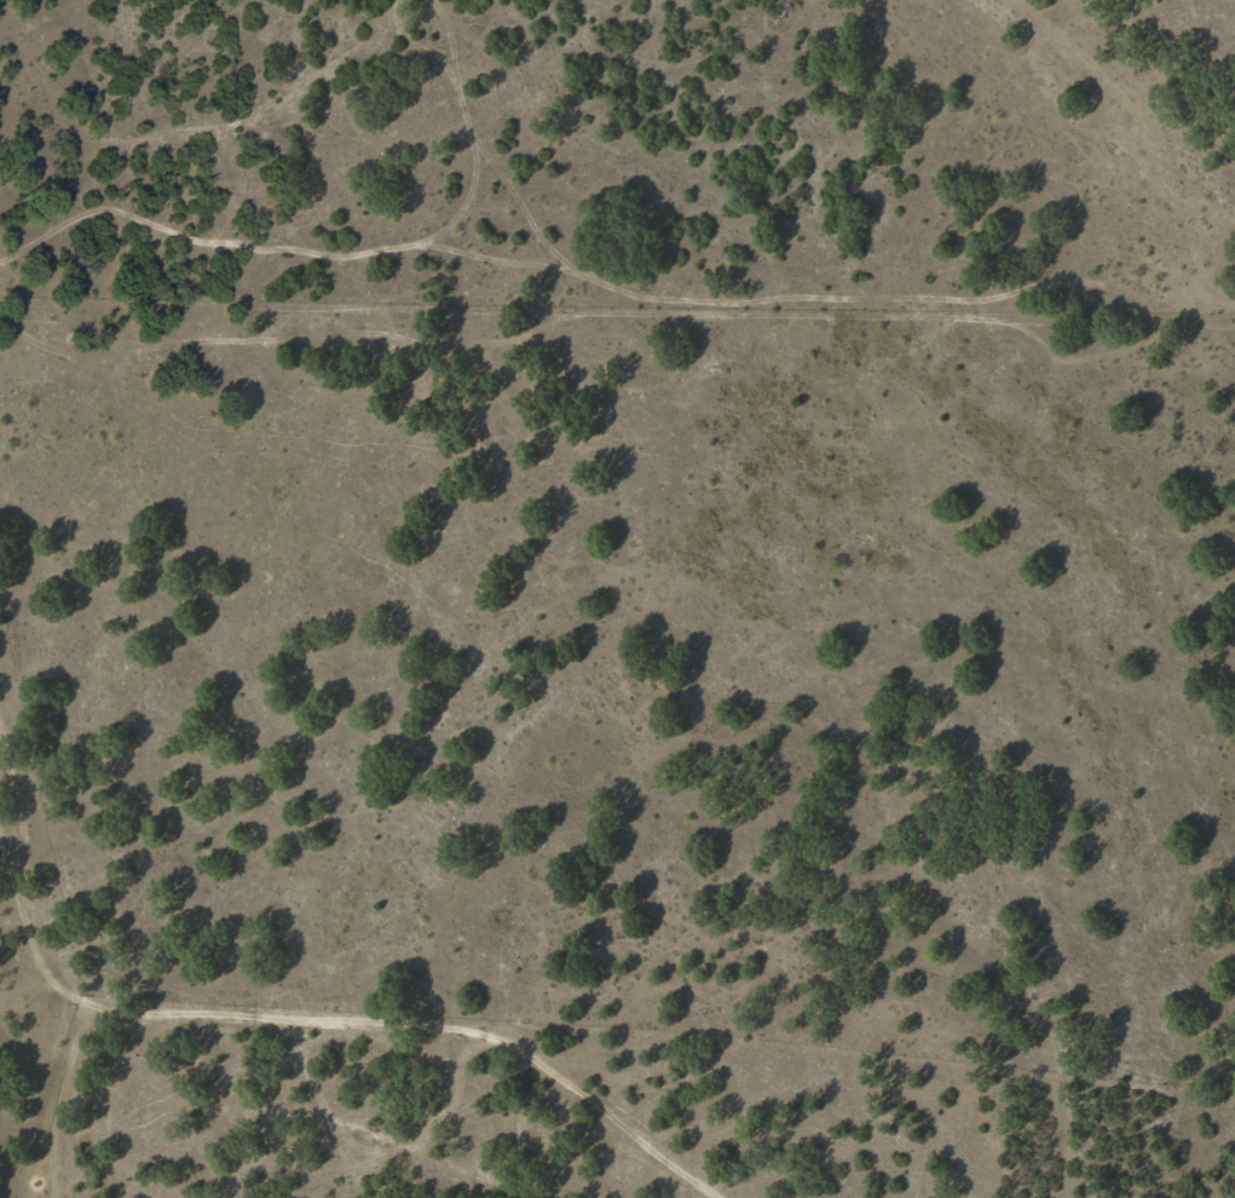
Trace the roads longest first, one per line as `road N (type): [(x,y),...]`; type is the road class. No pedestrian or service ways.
road 1 (residential): [(0,372),(1110,345),(1234,371)]
road 2 (residential): [(768,1197),(625,1104),(469,1031),(195,1025),(87,960),(15,887),(0,850)]

